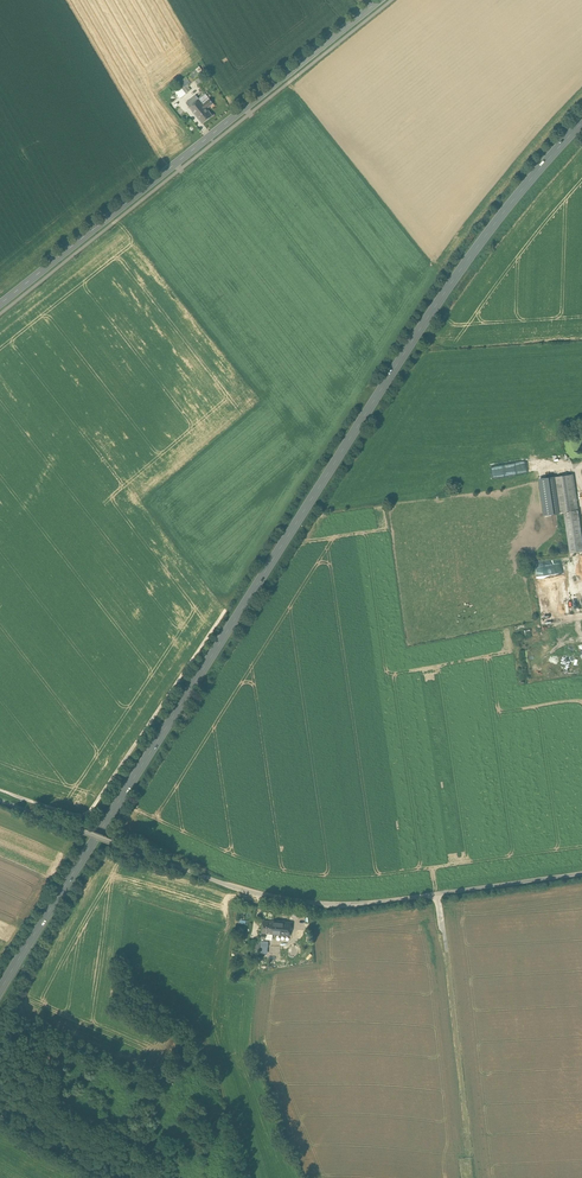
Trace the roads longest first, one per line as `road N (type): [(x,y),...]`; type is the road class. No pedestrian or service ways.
road 1 (primary): [(581,123),(439,303),(0,992)]
road 2 (track): [(0,798),(285,898),(341,904),(581,873)]
road 3 (tertiary): [(0,305),(380,0)]
road 4 (track): [(0,789),(34,802),(92,805),(227,610)]
road 5 (track): [(437,892),(468,1140)]
road 6 (track): [(111,1177),(0,1116)]

